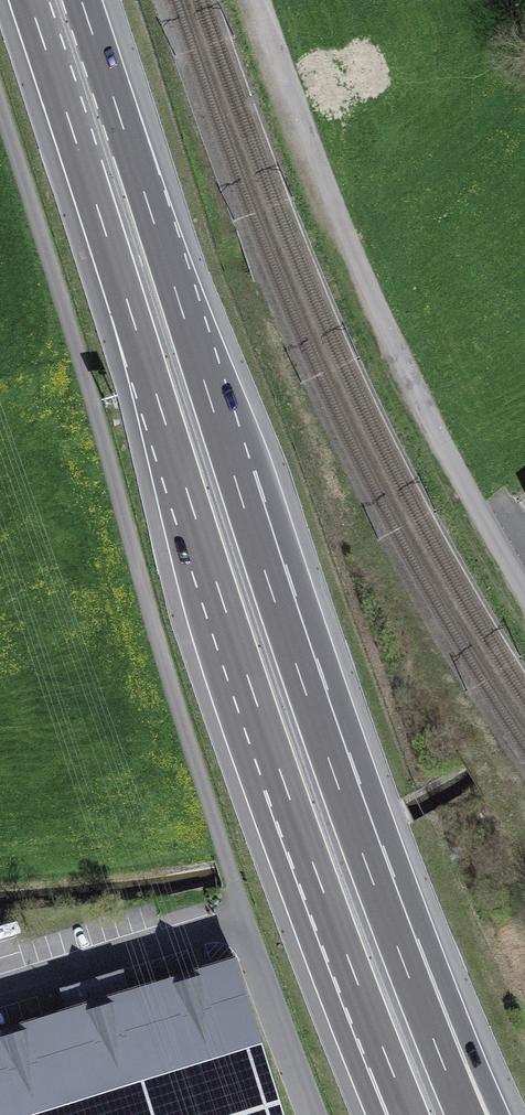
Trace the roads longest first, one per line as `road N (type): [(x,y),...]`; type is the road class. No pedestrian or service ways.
road 1 (motorway): [(29,0),(249,678),(376,1029)]
road 2 (motorway): [(384,914),(81,0)]
road 3 (residential): [(263,0),(404,371),(524,587)]
road 4 (motorway): [(500,1114),(437,967),(384,914)]
road 5 (motorway): [(465,1114),(384,914)]
road 6 (residential): [(313,1114),(239,919)]

